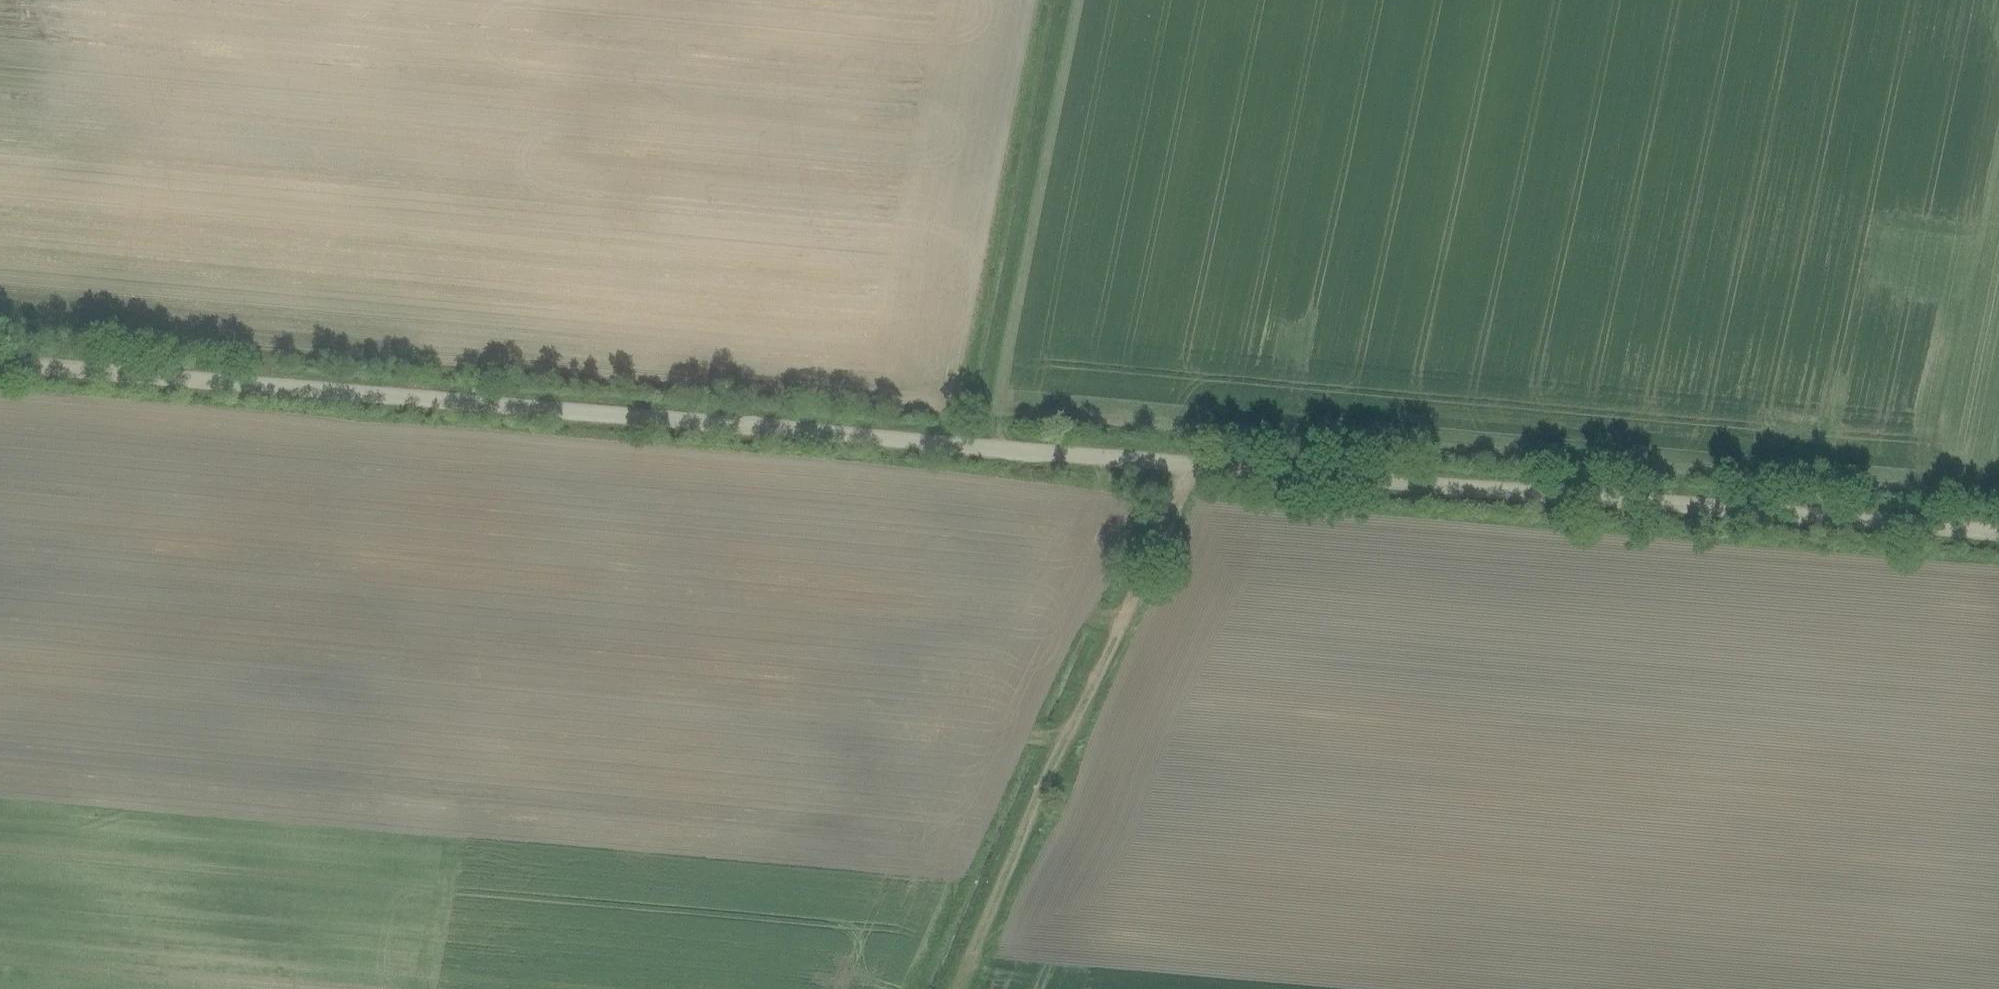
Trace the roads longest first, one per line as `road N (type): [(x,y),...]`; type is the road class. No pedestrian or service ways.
road 1 (track): [(0,359),(1998,534)]
road 2 (track): [(1205,459),(965,988)]

